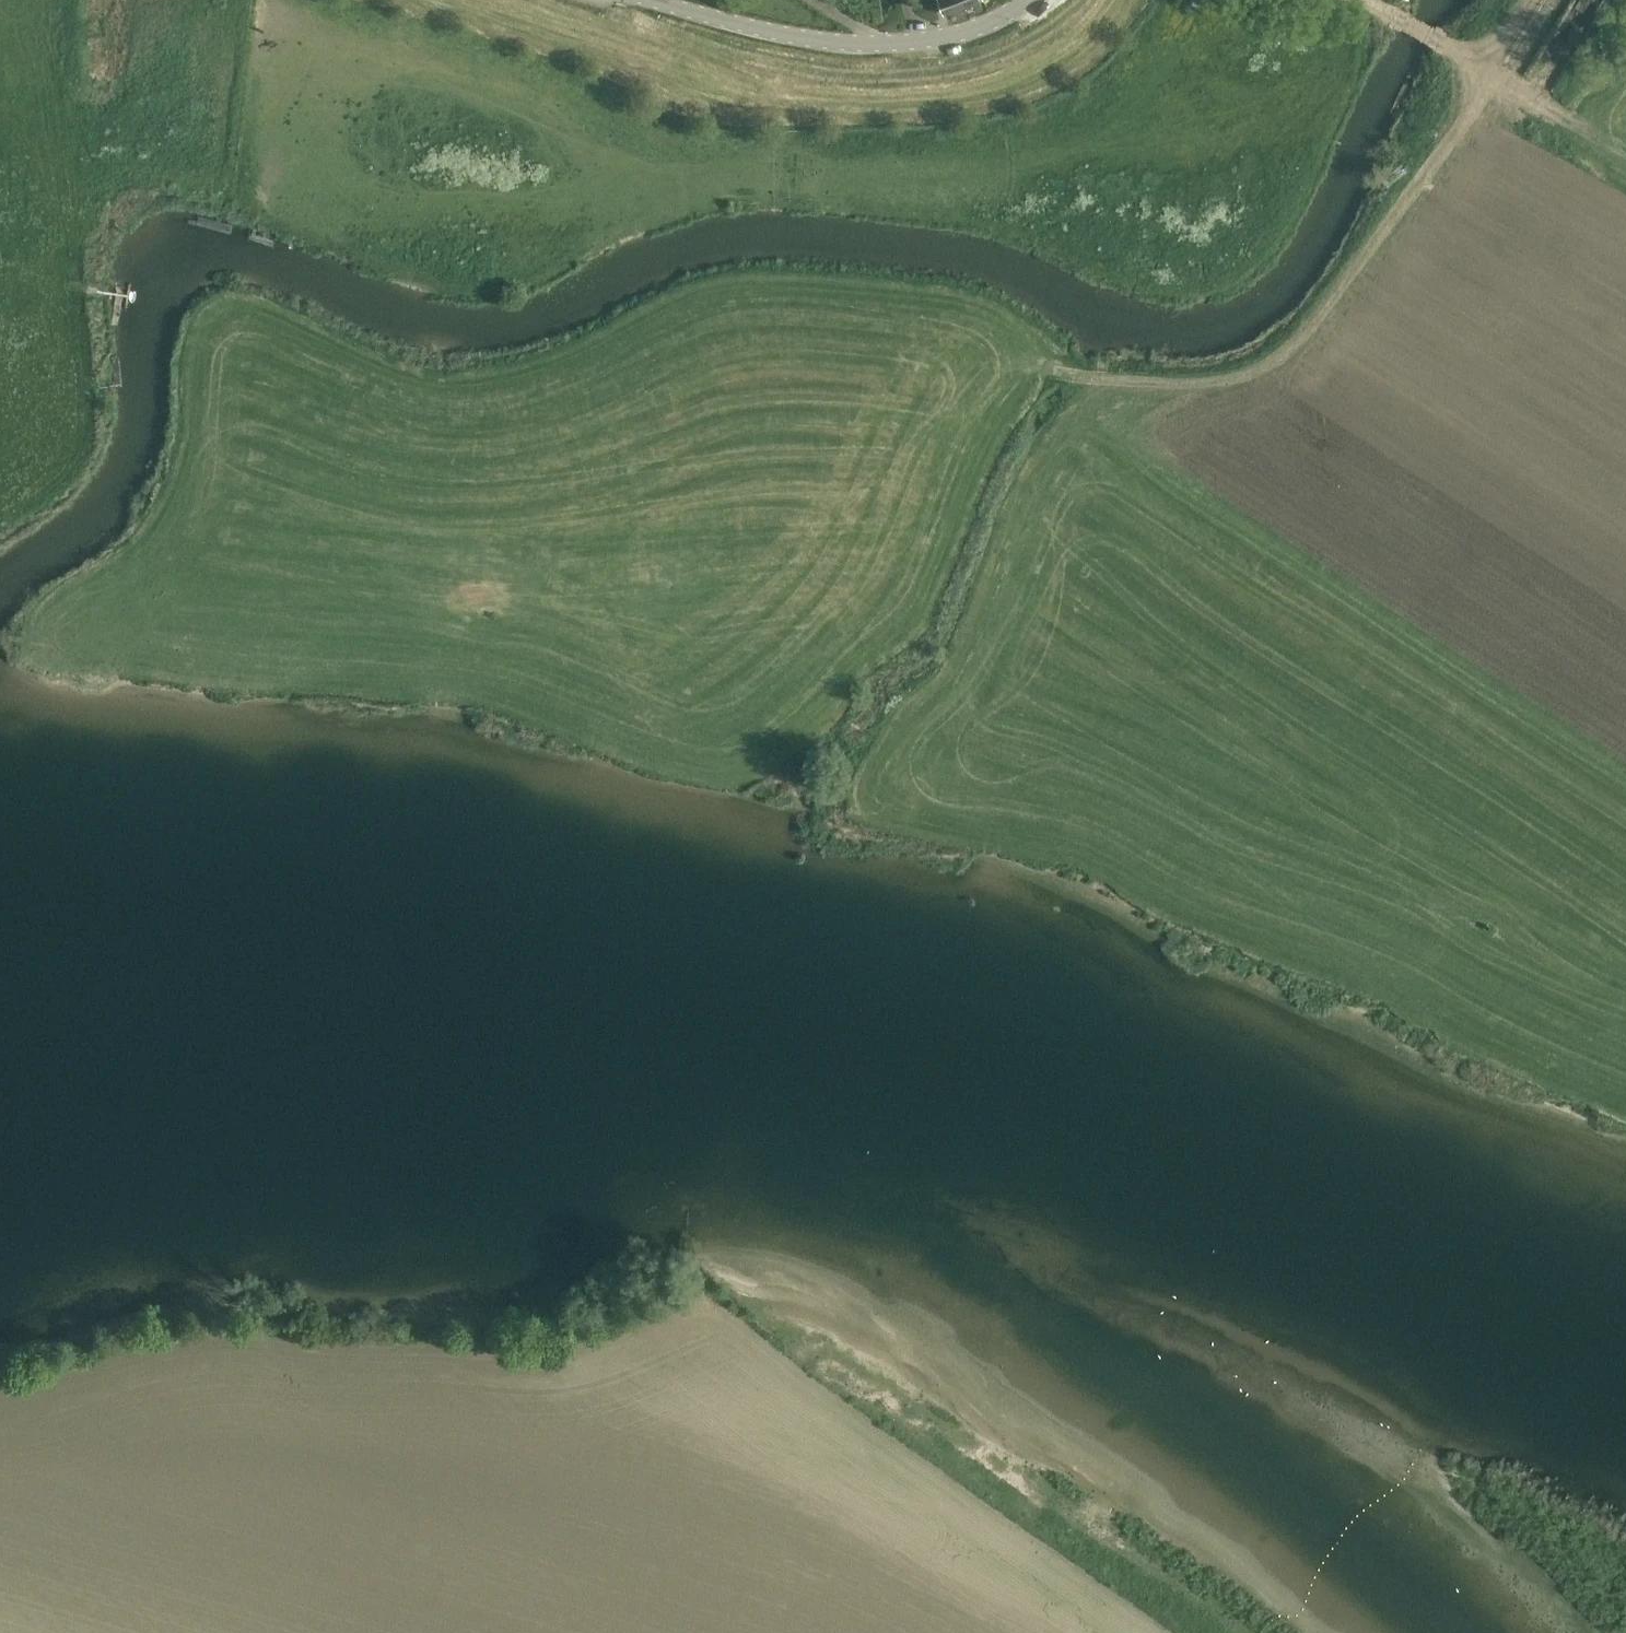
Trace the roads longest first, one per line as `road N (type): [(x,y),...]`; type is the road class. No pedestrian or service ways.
road 1 (tertiary): [(652,0),(783,34),(890,44),(960,34),(1029,0)]

